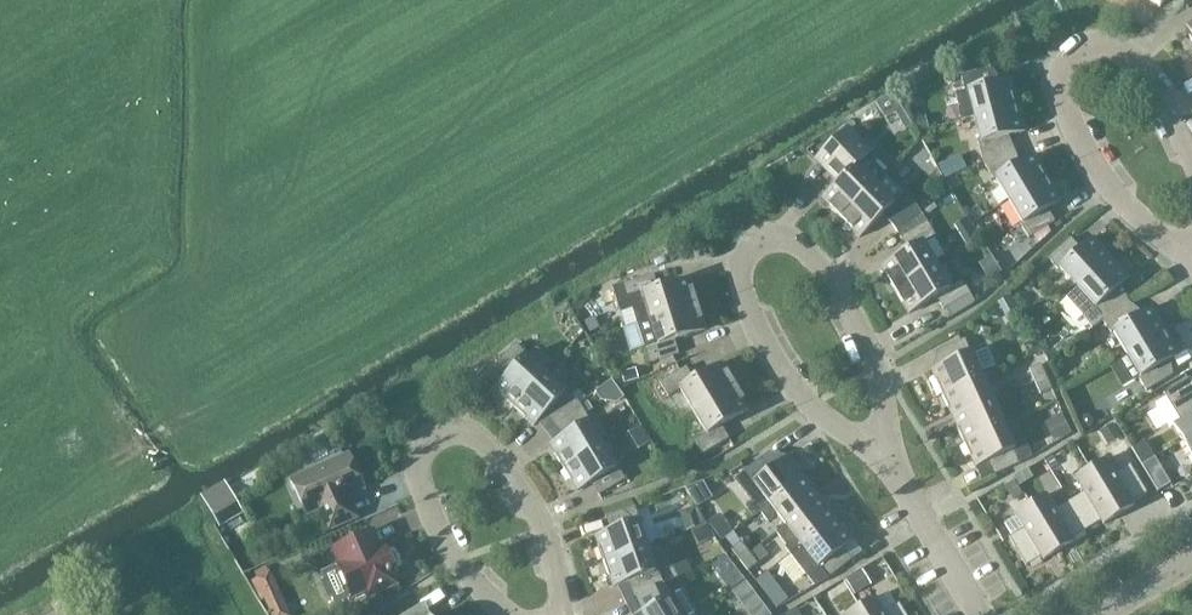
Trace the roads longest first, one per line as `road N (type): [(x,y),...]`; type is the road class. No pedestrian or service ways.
road 1 (residential): [(872,442),(877,383),(849,311),(822,269),(784,235),(756,241),(742,272),(803,412)]
road 2 (residential): [(567,614),(570,596),(517,483),(479,440),(434,439),(421,479),(439,542),(498,614)]
road 3 (residential): [(1066,125),(1054,76),(1102,47),(1136,65),(1191,152)]
road 4 (residential): [(976,614),(872,442)]
road 5 (residential): [(1191,254),(1124,212),(1066,125)]

